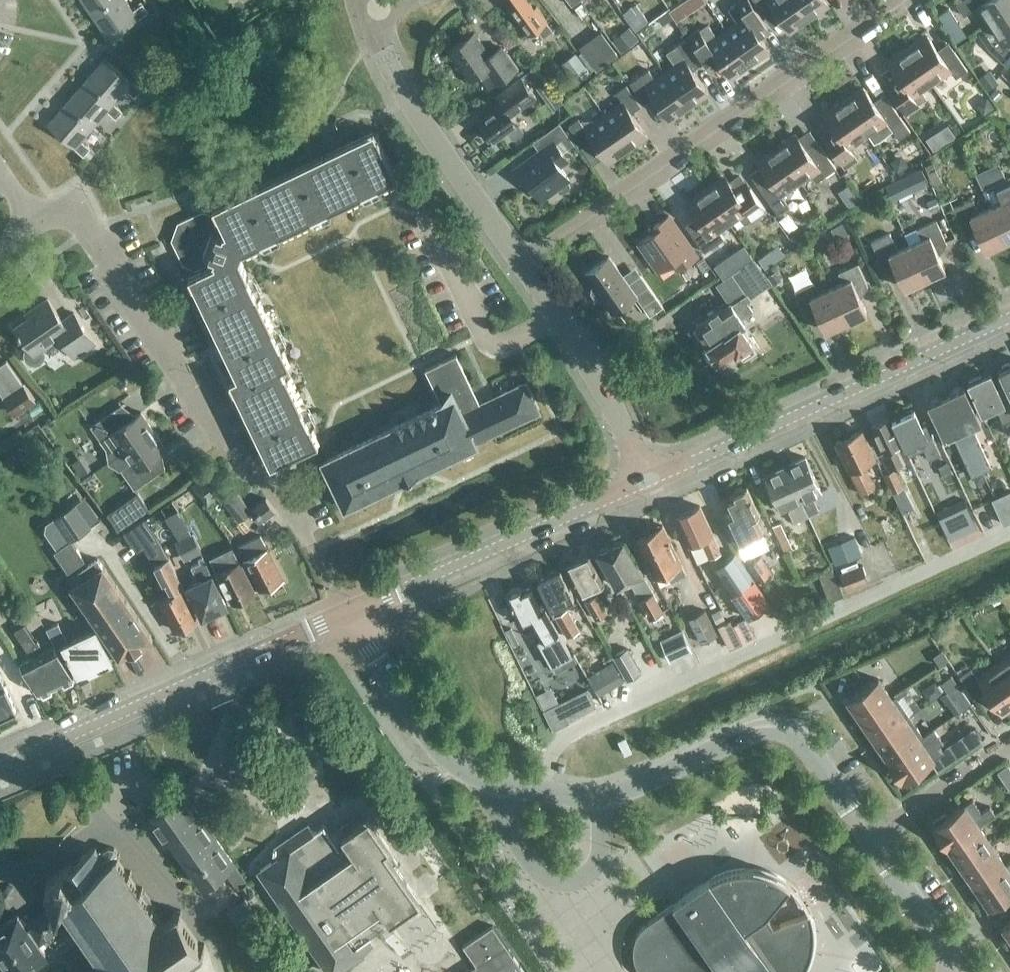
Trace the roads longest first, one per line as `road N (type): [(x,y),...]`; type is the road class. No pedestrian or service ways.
road 1 (residential): [(870,838),(803,741),(776,727),(600,797),(468,773),(438,748),(351,612)]
road 2 (residential): [(351,612),(292,507),(239,460),(72,203),(37,226)]
road 3 (residential): [(519,259),(893,0)]
road 4 (tertiary): [(646,481),(1009,318)]
road 5 (tertiary): [(0,767),(351,612)]
road 6 (tertiary): [(351,612),(646,481)]
road 7 (tertiary): [(519,259),(414,109),(370,9)]
road 8 (tertiary): [(646,481),(609,400),(519,259)]
road 9 (residential): [(870,838),(1009,743)]
road 10 (residential): [(963,971),(870,838)]

